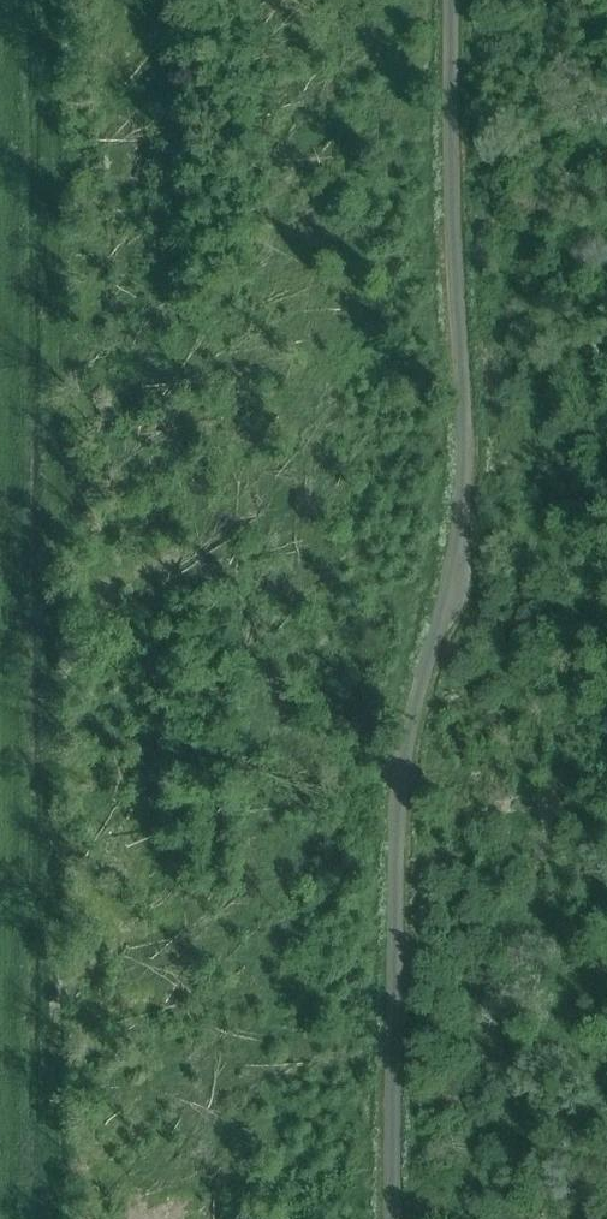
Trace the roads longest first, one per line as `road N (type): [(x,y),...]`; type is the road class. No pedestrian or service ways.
road 1 (unclassified): [(392,1218),(395,798),(409,710),(454,562),(462,491),(450,0)]
road 2 (track): [(48,1218),(49,0)]

